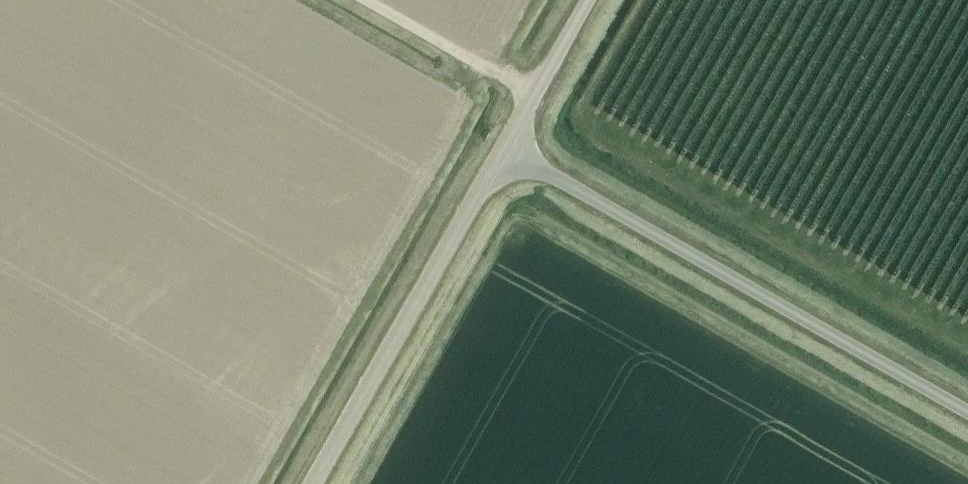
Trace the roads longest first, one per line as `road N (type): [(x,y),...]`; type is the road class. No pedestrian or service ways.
road 1 (unclassified): [(516,138),(967,410)]
road 2 (unclassified): [(312,483),(516,138)]
road 3 (track): [(346,0),(483,80),(516,138)]
road 4 (unclassified): [(516,138),(593,0)]

